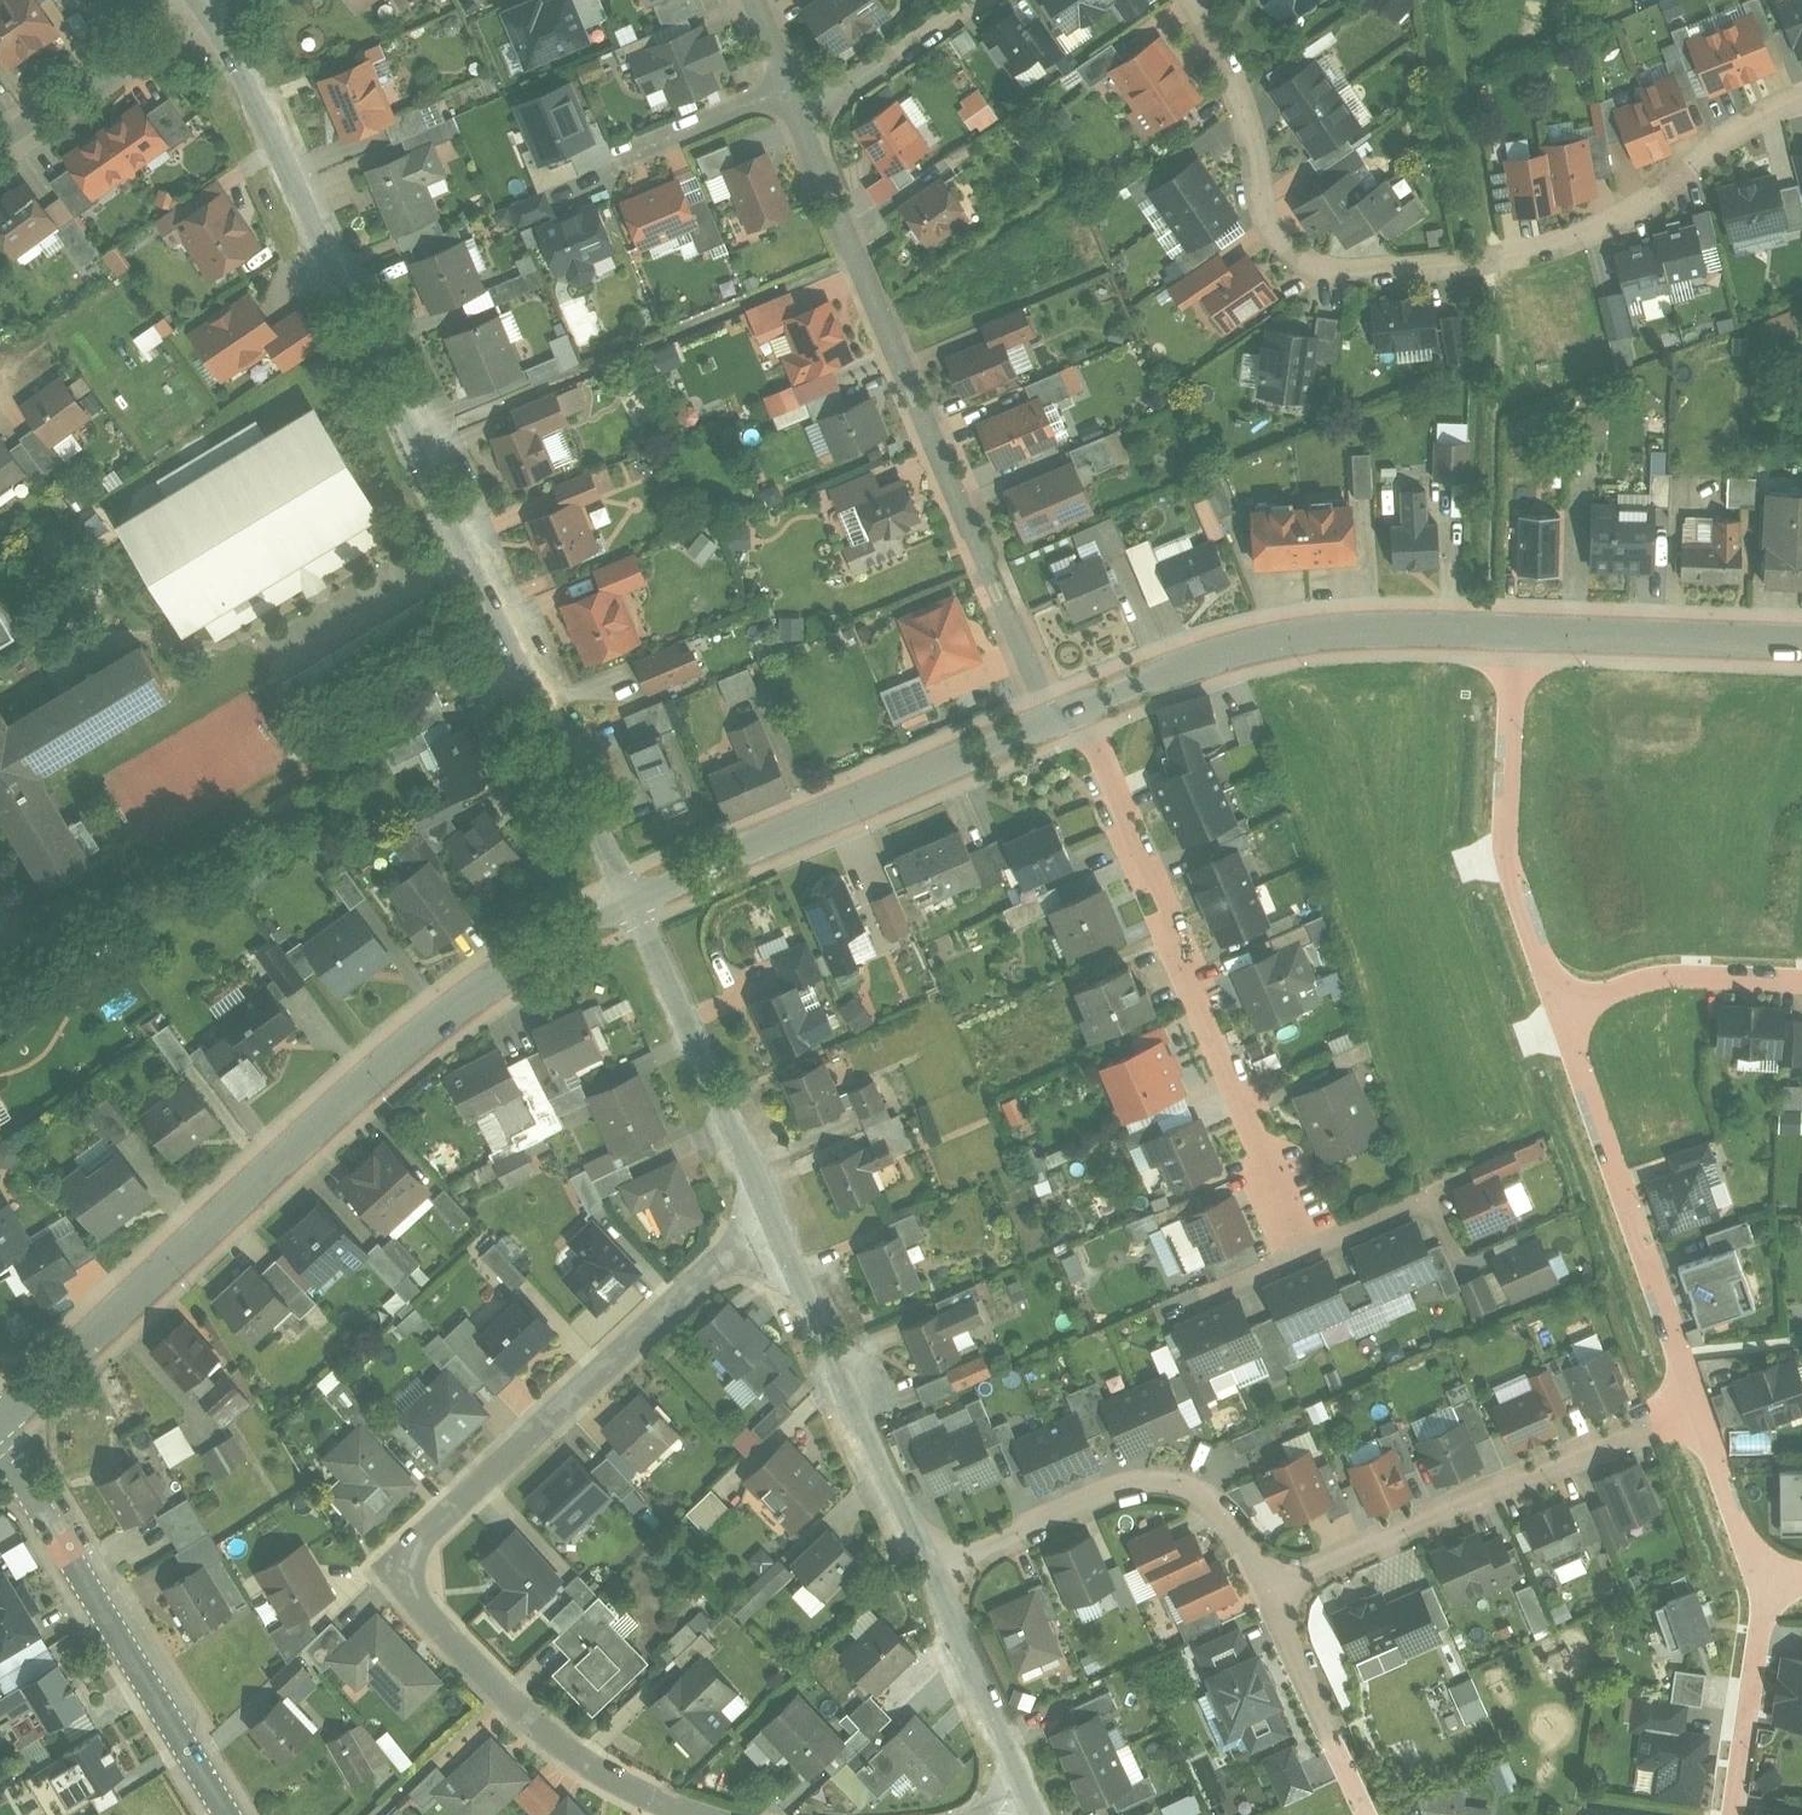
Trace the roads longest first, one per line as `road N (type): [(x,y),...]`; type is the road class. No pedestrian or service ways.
road 1 (residential): [(203,1),(629,898)]
road 2 (residential): [(697,1814),(569,1754),(494,1690),(413,1592),(408,1569),(418,1542),(769,1220)]
road 3 (residential): [(1193,0),(1227,65),(1261,210),(1295,251),(1346,274),(1491,258),(1577,238),(1645,203),(1732,132),(1801,96)]
road 4 (tertiary): [(629,898),(519,958),(400,1048),(0,1421)]
road 5 (residential): [(800,120),(1056,717)]
road 6 (residential): [(1289,1208),(1077,708)]
road 7 (track): [(415,442),(854,257)]
road 8 (tertiary): [(1056,717),(629,898)]
road 9 (residential): [(1690,1411),(1267,1587)]
road 10 (tertiary): [(1512,631),(1285,638),(1217,653),(1077,708)]
road 11 (residential): [(0,1436),(231,1814)]
road 12 (residential): [(1555,1006),(1690,1411)]
road 13 (residential): [(1267,1587),(1240,1531),(1209,1498),(1143,1484),(922,1574)]
road 14 (residential): [(769,1220),(922,1574)]
road 15 (residential): [(1512,631),(1501,825),(1506,869),(1555,1006)]
road 16 (residential): [(629,898),(769,1220)]
road 17 (tertiary): [(1801,644),(1512,631)]
road 18 (residential): [(1801,974),(1650,972),(1555,1006)]
road 19 (residential): [(1372,1814),(1267,1587)]
road 20 (residential): [(203,1),(0,140)]
road 21 (residential): [(922,1574),(1020,1797)]
road 22 (residential): [(1759,1582),(1725,1814)]
road 23 (residential): [(800,120),(976,0)]
road 24 (residential): [(1456,1253),(1434,1199),(1307,1252)]
road 25 (residential): [(1690,1411),(1759,1582)]
road 26 (residential): [(787,87),(623,152)]

